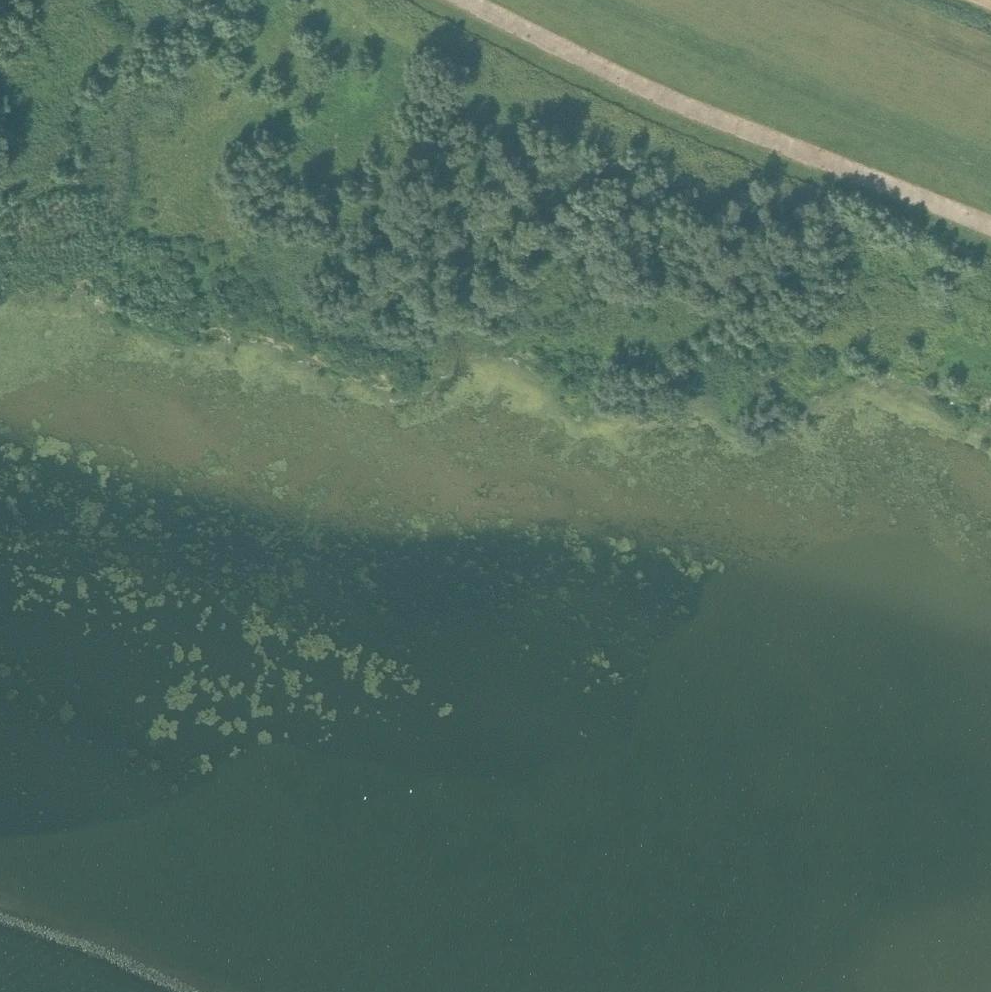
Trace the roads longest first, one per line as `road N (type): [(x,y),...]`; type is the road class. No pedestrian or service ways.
road 1 (track): [(990,181),(561,0)]
road 2 (track): [(672,0),(990,128)]

